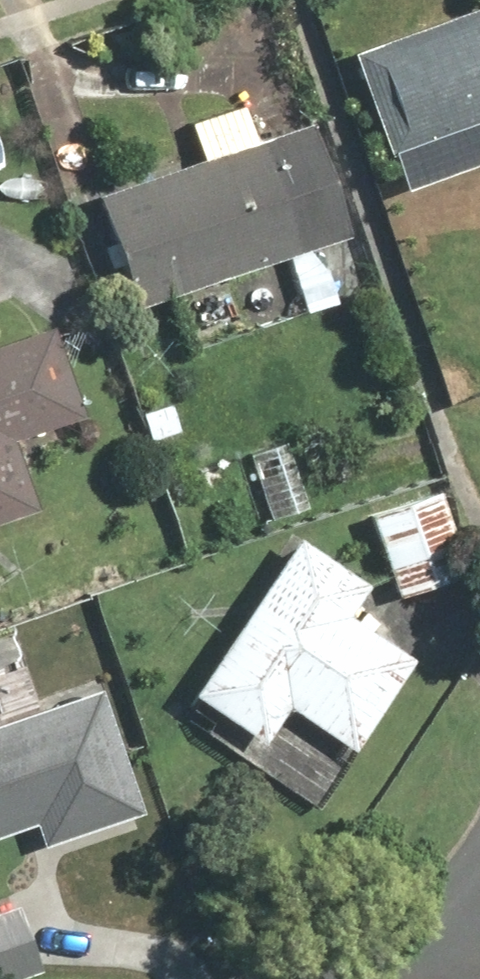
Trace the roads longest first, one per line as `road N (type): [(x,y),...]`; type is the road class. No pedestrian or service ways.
road 1 (residential): [(479,926),(327,978)]

